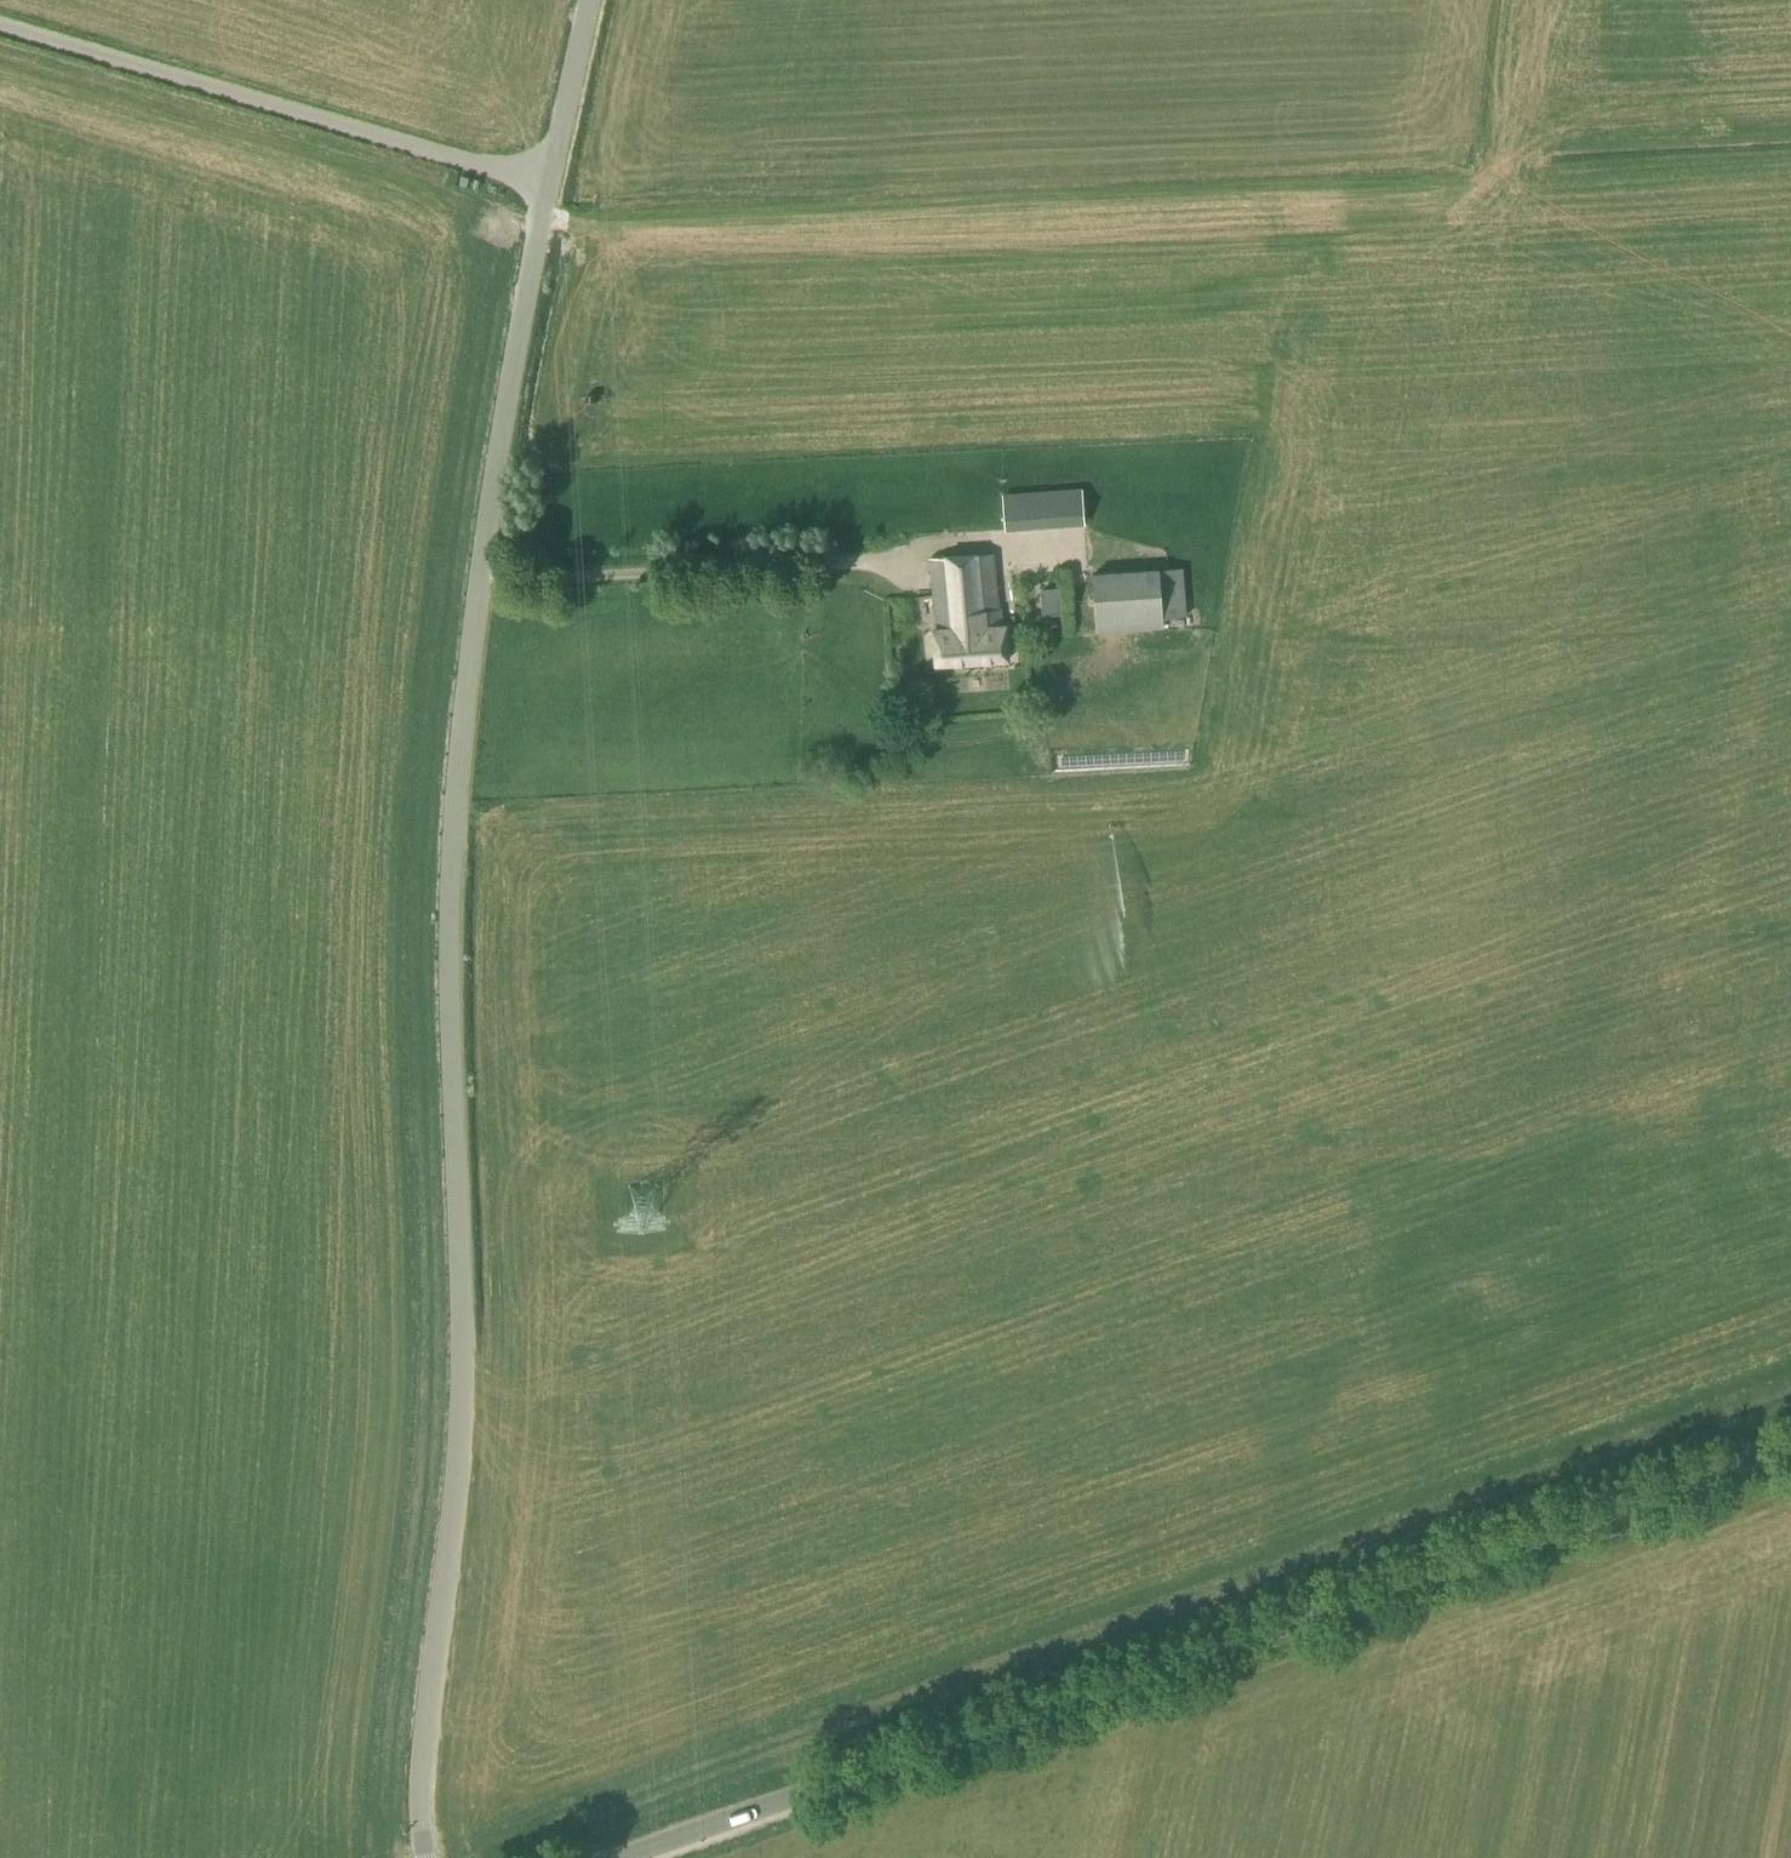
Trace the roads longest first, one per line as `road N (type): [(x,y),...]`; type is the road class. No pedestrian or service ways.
road 1 (tertiary): [(426,1857),(423,1739),(461,1444),(449,991),(462,720),(515,342),(587,0)]
road 2 (tertiary): [(608,1857),(1790,1443)]

